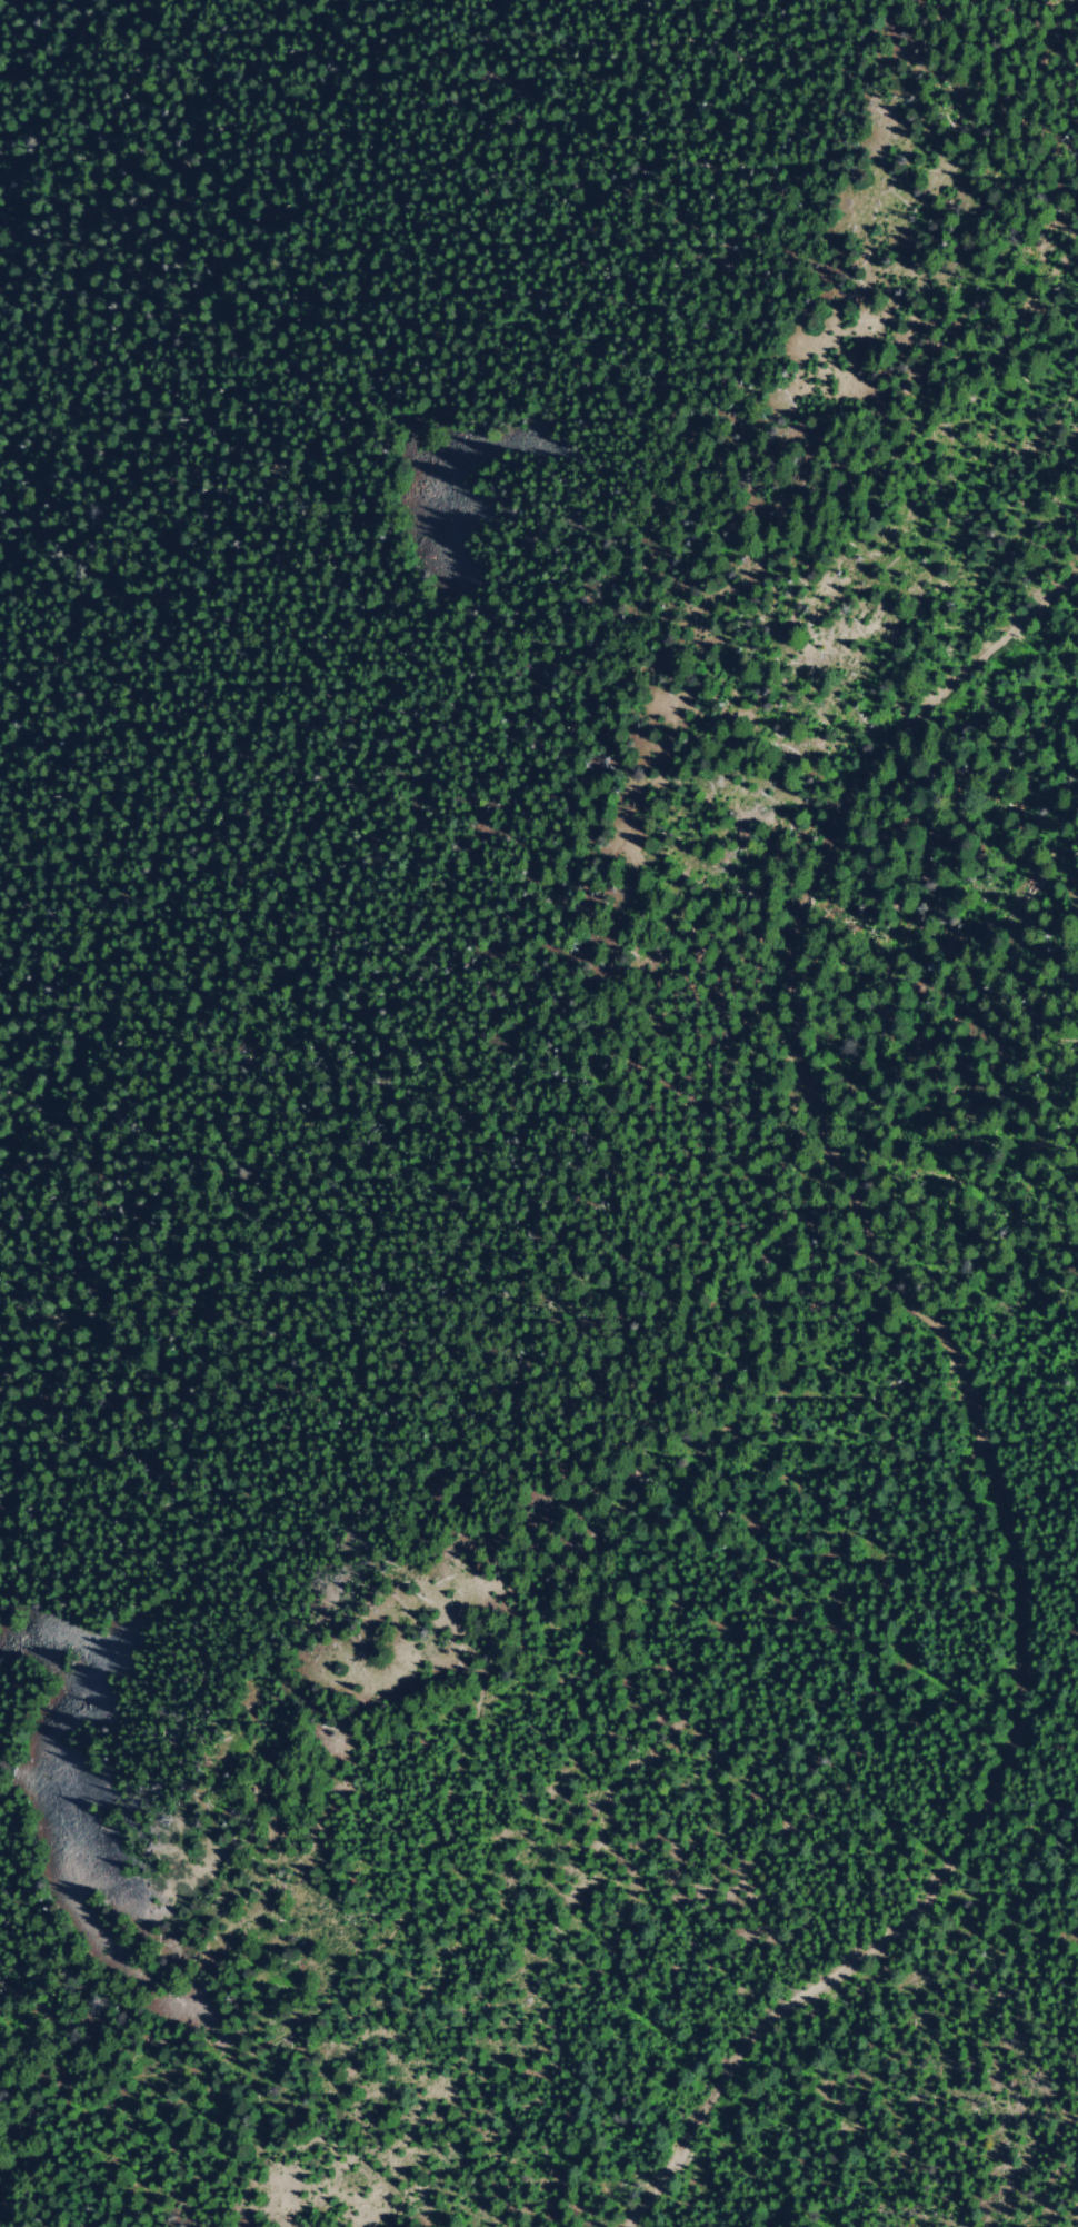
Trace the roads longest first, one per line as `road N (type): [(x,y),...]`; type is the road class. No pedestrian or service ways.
road 1 (track): [(619,2226),(738,2038),(882,1939),(922,1898),(987,1792),(1010,1730),(1018,1629),(1009,1533),(956,1362),(821,1154),(785,1010),(800,901),(875,759),(968,663),(1077,569)]

